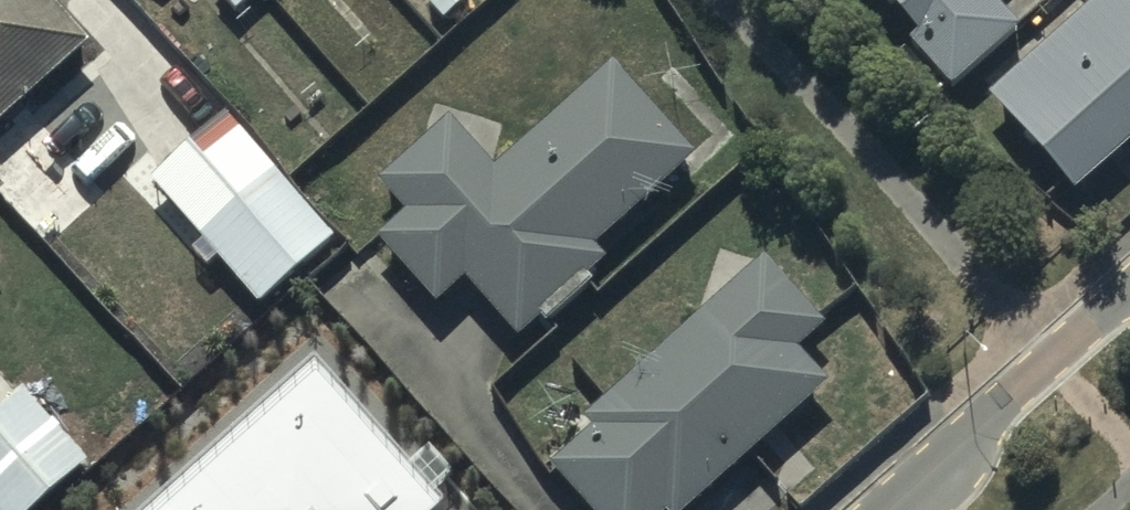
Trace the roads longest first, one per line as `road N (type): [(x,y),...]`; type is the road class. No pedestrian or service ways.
road 1 (residential): [(899,509),(1129,303)]

